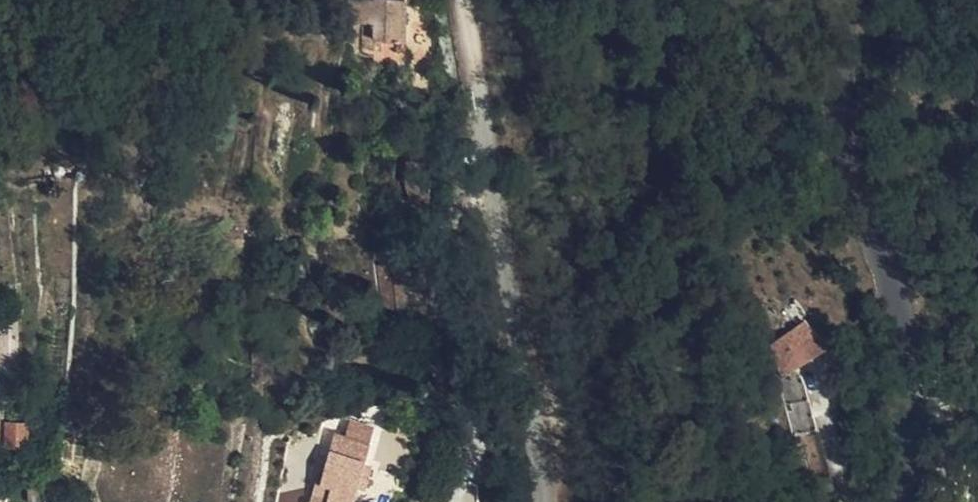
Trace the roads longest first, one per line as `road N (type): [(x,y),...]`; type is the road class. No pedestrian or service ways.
road 1 (unclassified): [(840,0),(828,110),(902,348),(903,501)]
road 2 (residential): [(545,501),(463,0)]

